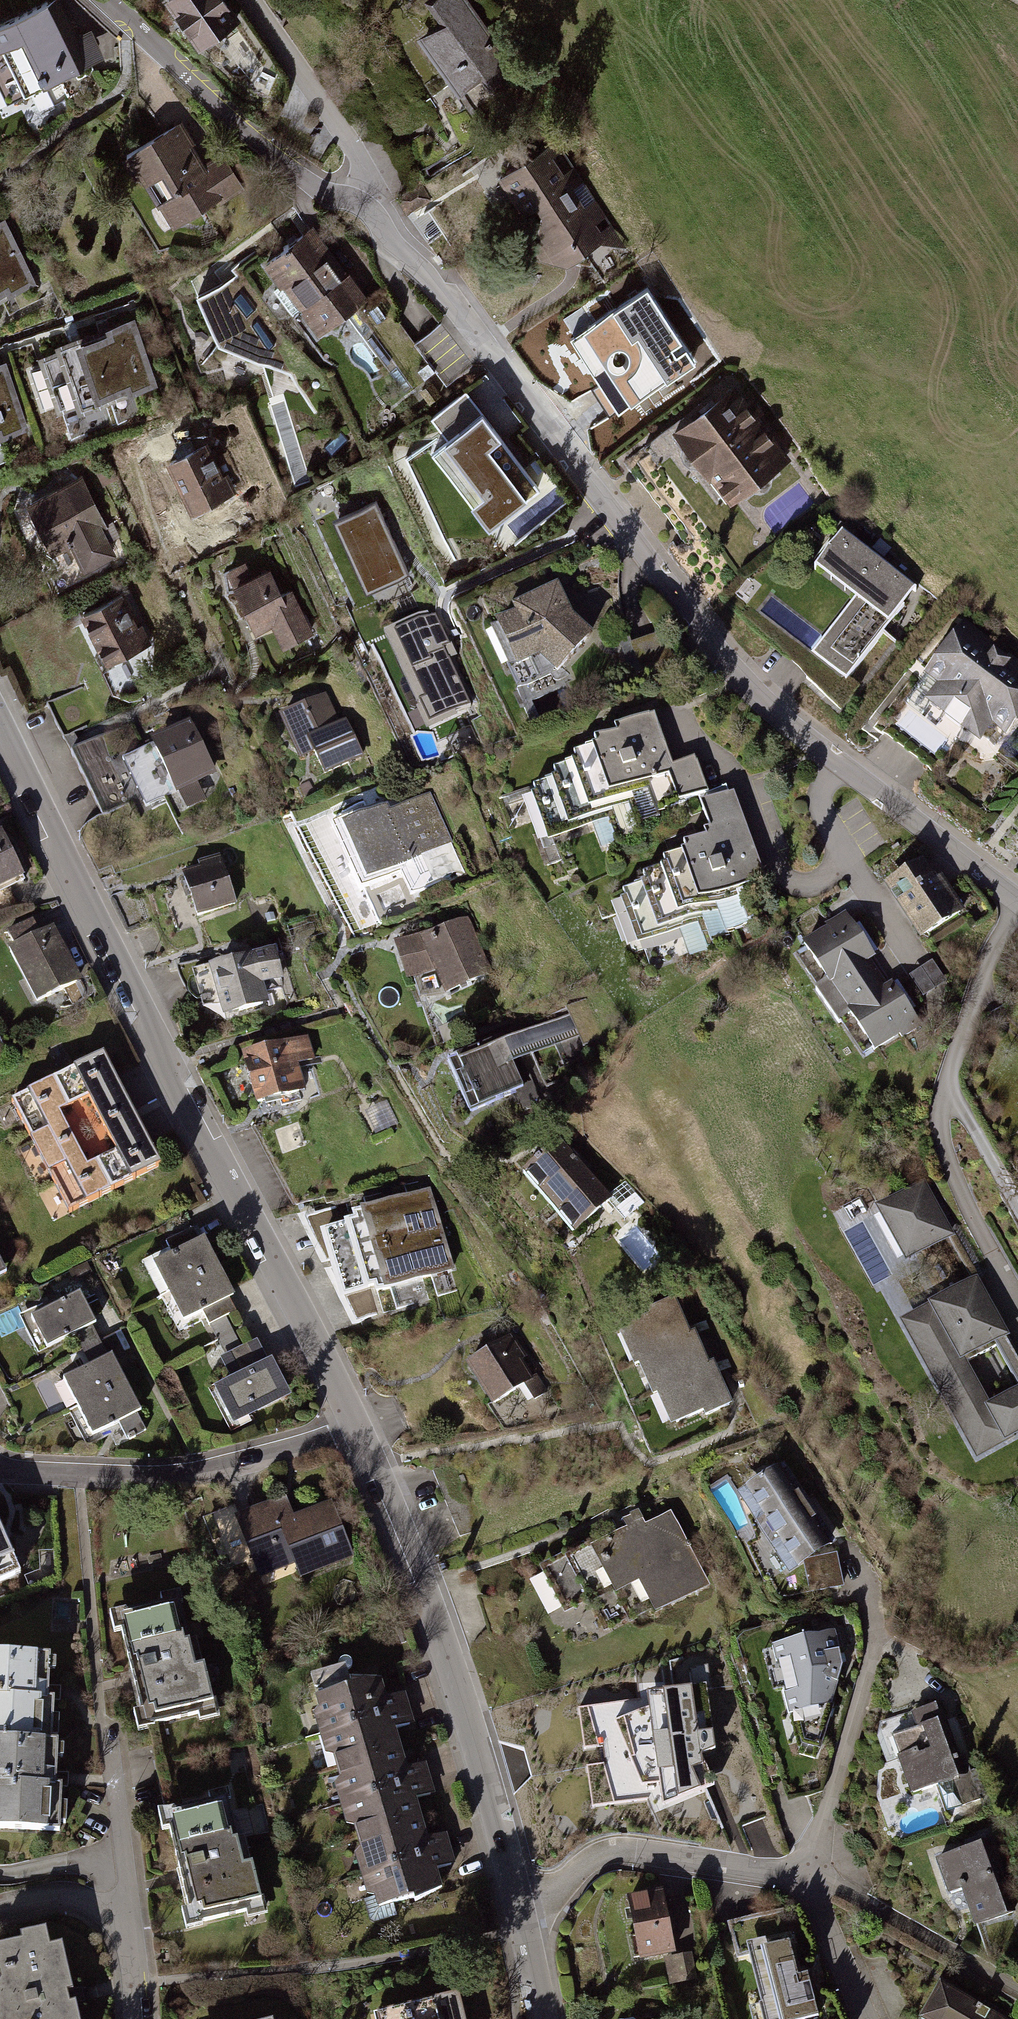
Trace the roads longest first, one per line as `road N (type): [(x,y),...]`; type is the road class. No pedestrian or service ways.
road 1 (residential): [(364,207),(393,250),(492,353),(707,639),(793,725),(1017,896)]
road 2 (residential): [(0,720),(356,1430)]
road 3 (residential): [(356,1430),(465,1705),(522,1919)]
road 4 (residential): [(0,1472),(208,1472),(356,1430)]
road 5 (residential): [(107,0),(234,121),(324,193),(364,207)]
road 6 (residential): [(522,1919),(607,1852),(778,1869),(803,1884)]
road 7 (residential): [(877,1643),(803,1884)]
road 8 (residential): [(252,0),(359,158),(364,207)]
road 9 (residential): [(132,1924),(109,1734)]
road 10 (residential): [(803,1884),(866,2018)]
road 11 (residential): [(132,1924),(90,1899),(51,1895),(0,1906)]

